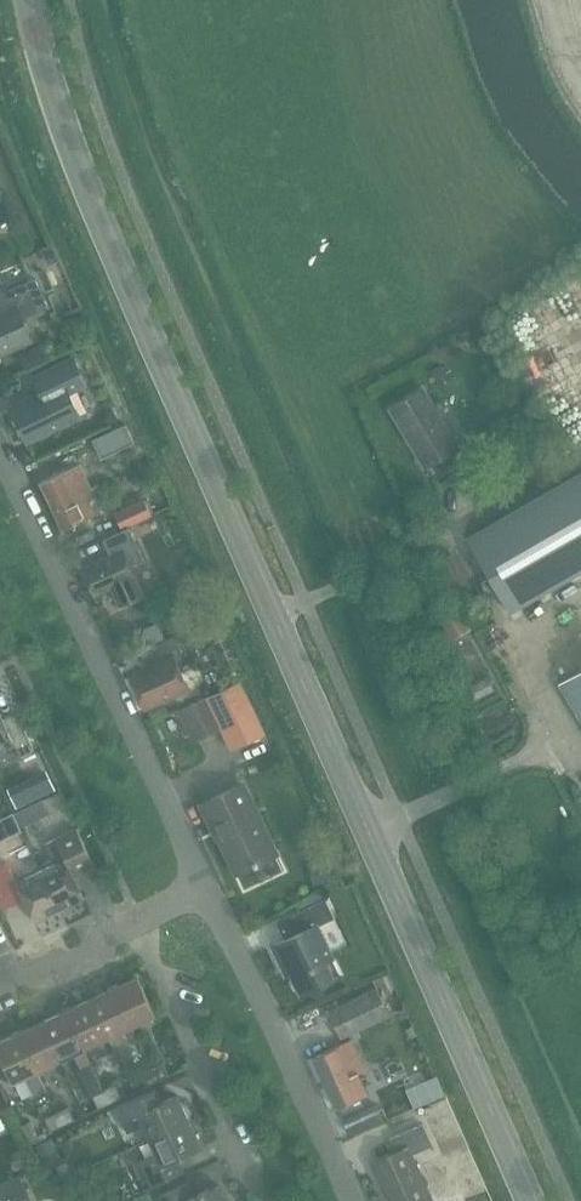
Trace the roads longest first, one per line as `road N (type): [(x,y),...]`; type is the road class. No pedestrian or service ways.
road 1 (tertiary): [(529,1200),(131,293),(59,109),(29,0)]
road 2 (residential): [(206,882),(0,453)]
road 3 (residential): [(352,1200),(206,882)]
road 4 (residential): [(137,919),(259,1200)]
road 5 (residential): [(0,984),(137,919)]

